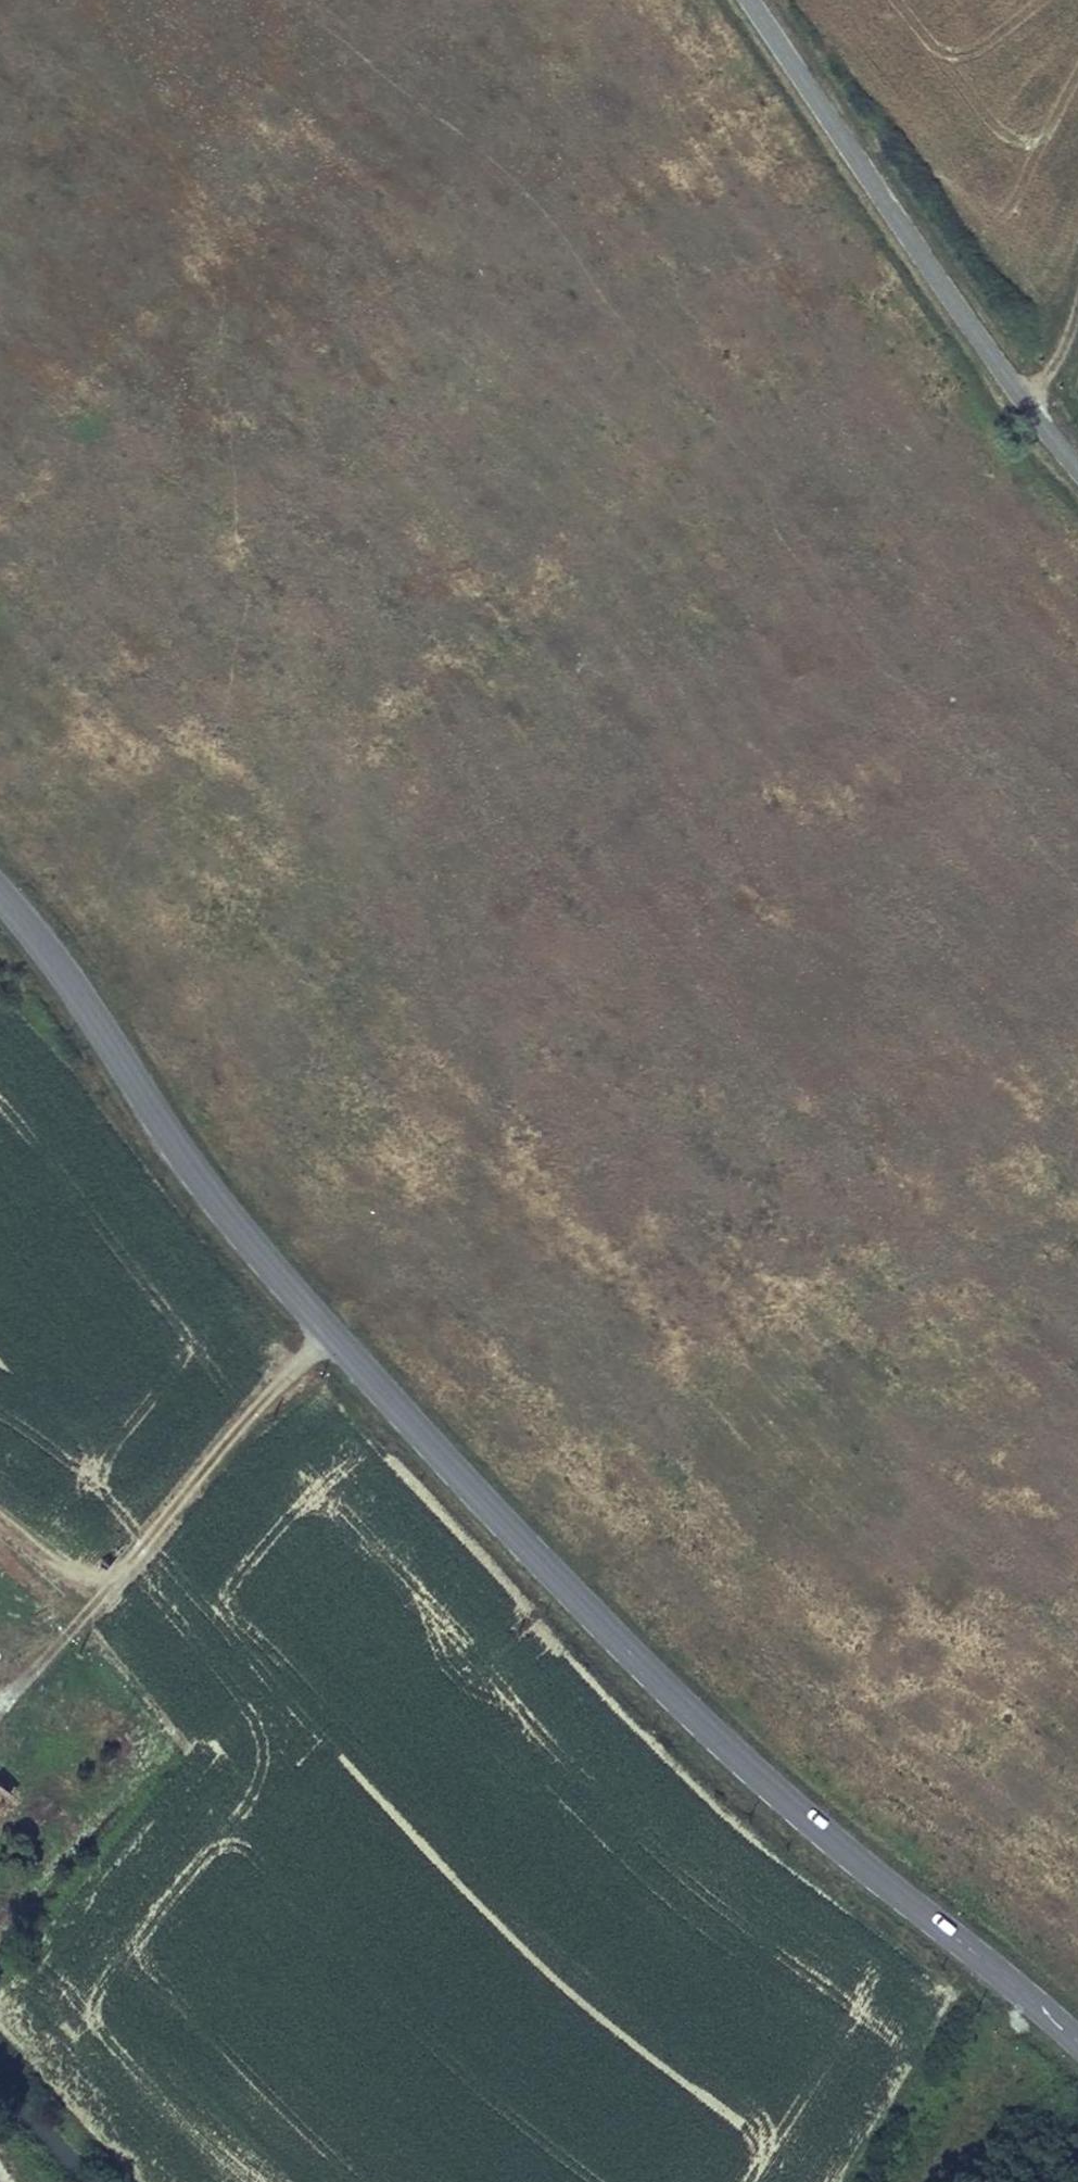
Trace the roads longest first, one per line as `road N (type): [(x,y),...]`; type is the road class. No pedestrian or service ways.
road 1 (secondary): [(0,893),(215,1203),(501,1520),(799,1814),(1077,2042)]
road 2 (unclassified): [(750,0),(1077,468)]

